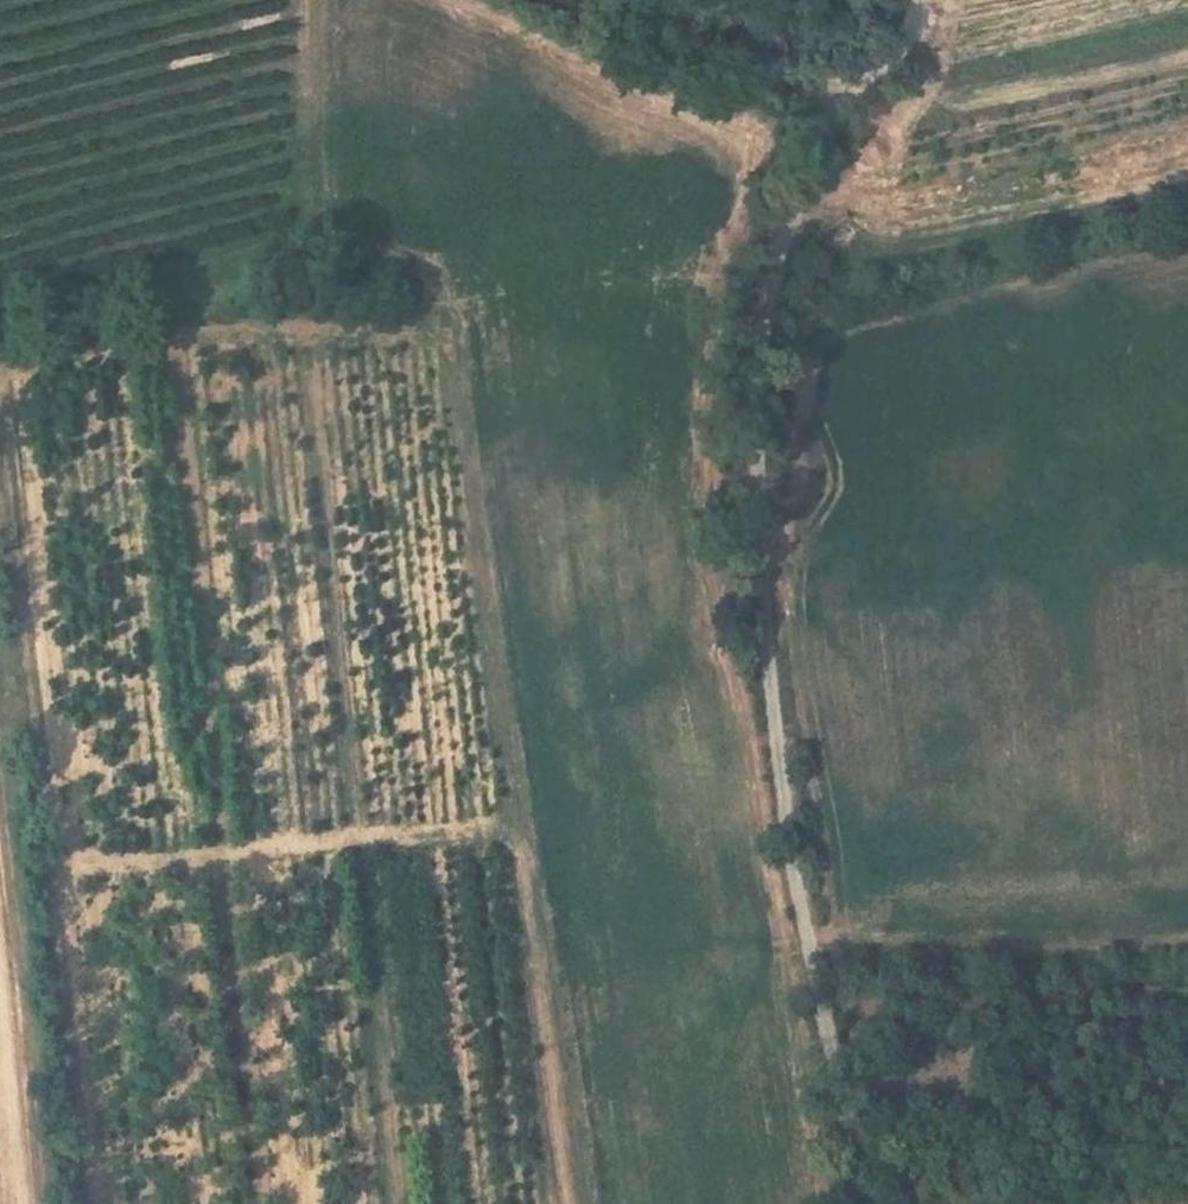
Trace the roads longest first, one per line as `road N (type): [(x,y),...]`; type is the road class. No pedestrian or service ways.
road 1 (track): [(859,1203),(794,867),(750,451),(765,303),(844,84)]
road 2 (track): [(792,210),(829,213),(869,238),(926,243),(1187,176)]

